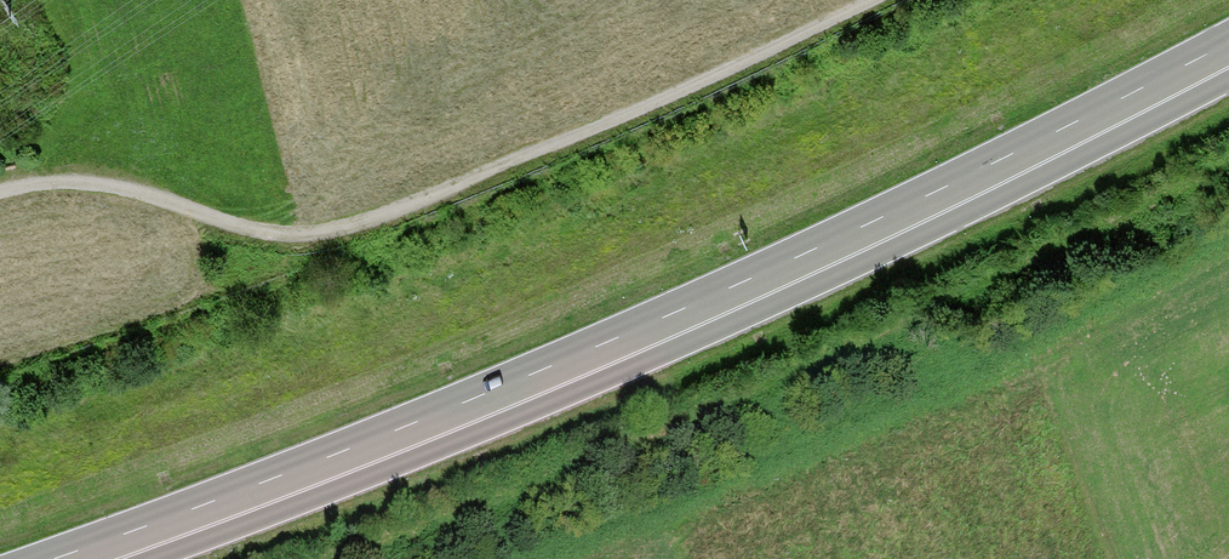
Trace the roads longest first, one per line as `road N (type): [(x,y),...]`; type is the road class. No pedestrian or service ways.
road 1 (trunk): [(56,558),(493,393),(857,230),(1228,36)]
road 2 (track): [(0,184),(47,168),(78,170),(262,225),(336,227),(852,0)]

